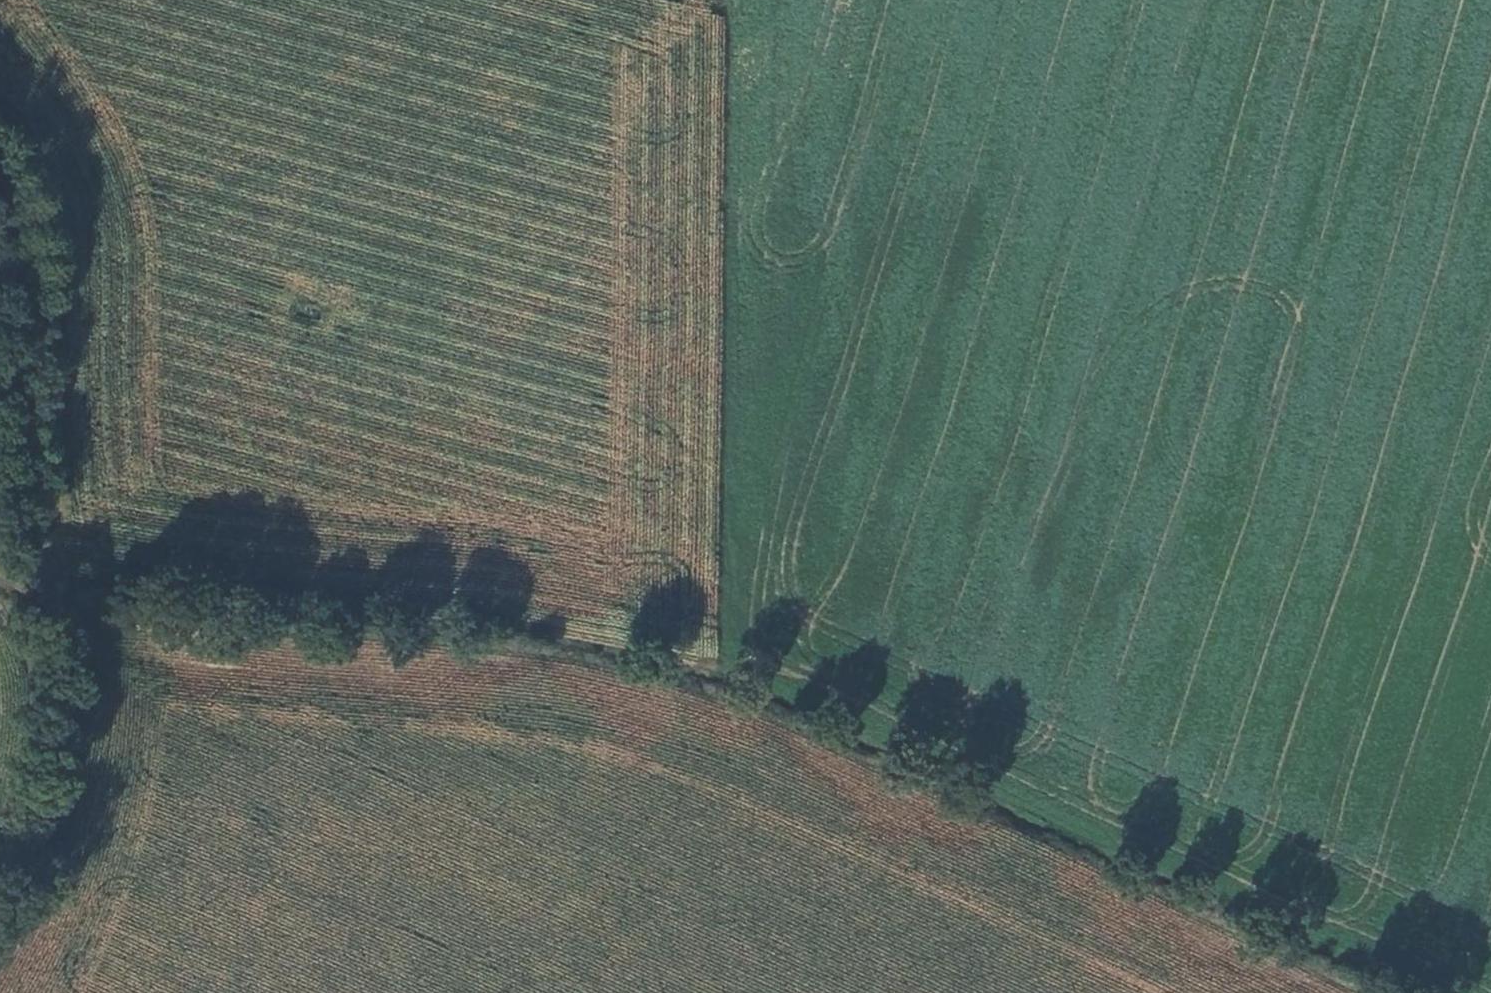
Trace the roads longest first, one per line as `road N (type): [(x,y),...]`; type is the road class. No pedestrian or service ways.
road 1 (track): [(0,940),(36,832),(67,663),(34,577),(10,434),(17,286),(0,220)]

